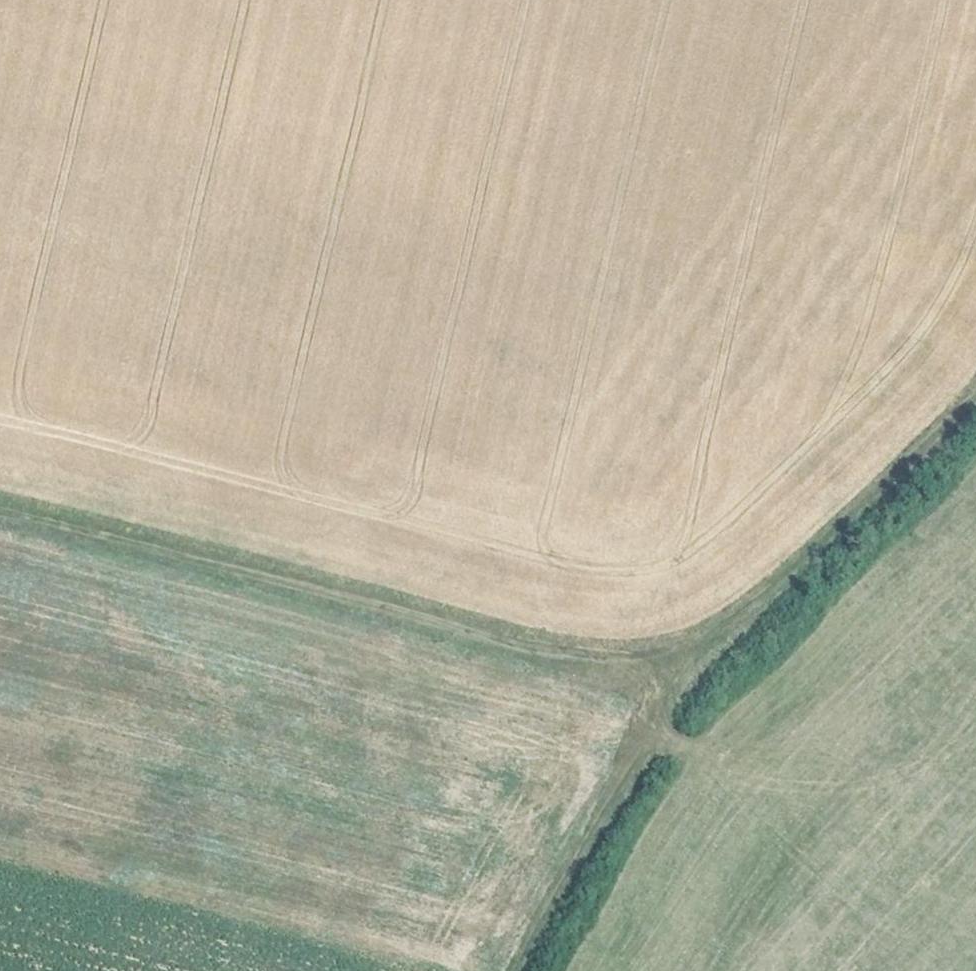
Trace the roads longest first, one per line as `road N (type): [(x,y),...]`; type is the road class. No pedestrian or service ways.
road 1 (track): [(0,512),(539,643),(652,651),(713,631),(746,607),(975,393)]
road 2 (track): [(515,970),(713,631)]

